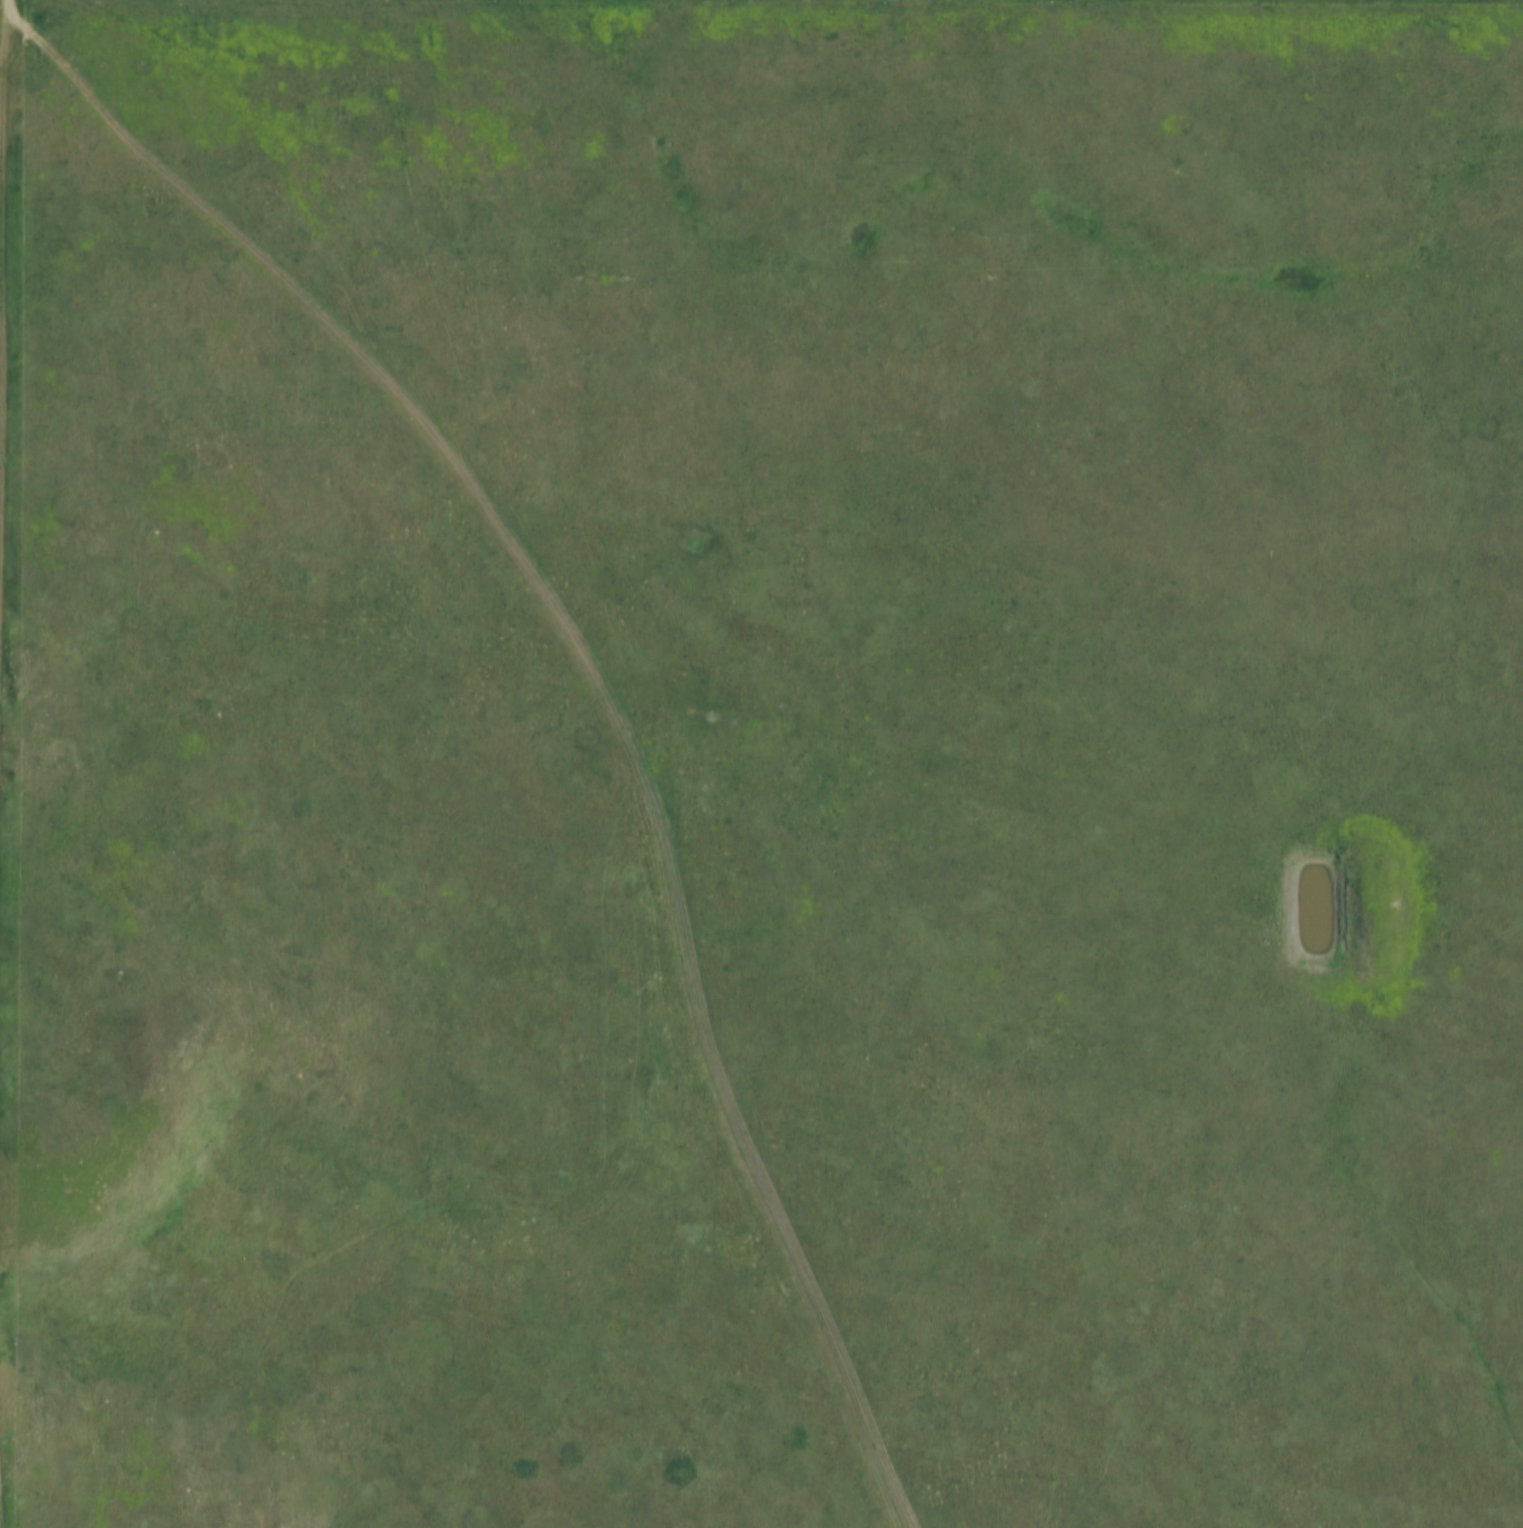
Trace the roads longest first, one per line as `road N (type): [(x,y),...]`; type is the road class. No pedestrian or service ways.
road 1 (track): [(11,20),(44,30),(118,139),(241,243),(381,383),(493,525),(579,654),(609,717),(655,860),(706,1078),(812,1309),(896,1527)]
road 2 (track): [(11,0),(0,623)]

